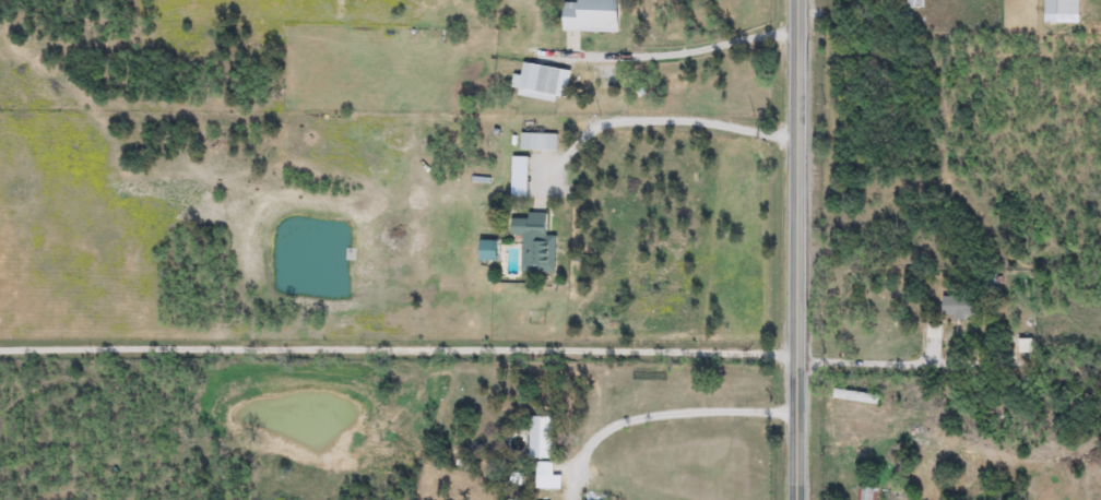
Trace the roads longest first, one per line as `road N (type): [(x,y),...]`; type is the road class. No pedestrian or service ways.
road 1 (secondary): [(797,499),(794,0)]

